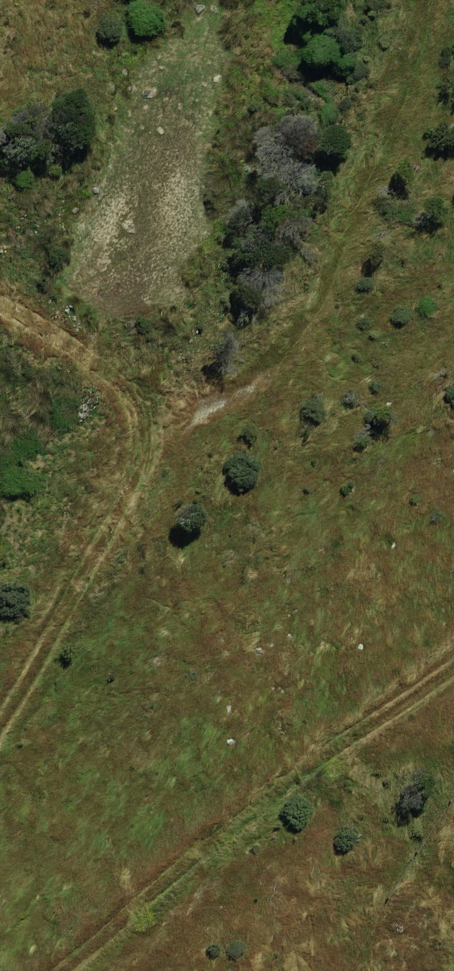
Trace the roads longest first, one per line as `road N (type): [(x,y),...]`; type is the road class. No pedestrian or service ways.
road 1 (track): [(75,403),(151,403),(244,350),(285,272),(354,0)]
road 2 (track): [(41,970),(453,631)]
road 3 (track): [(0,332),(75,403),(67,484),(0,647)]

